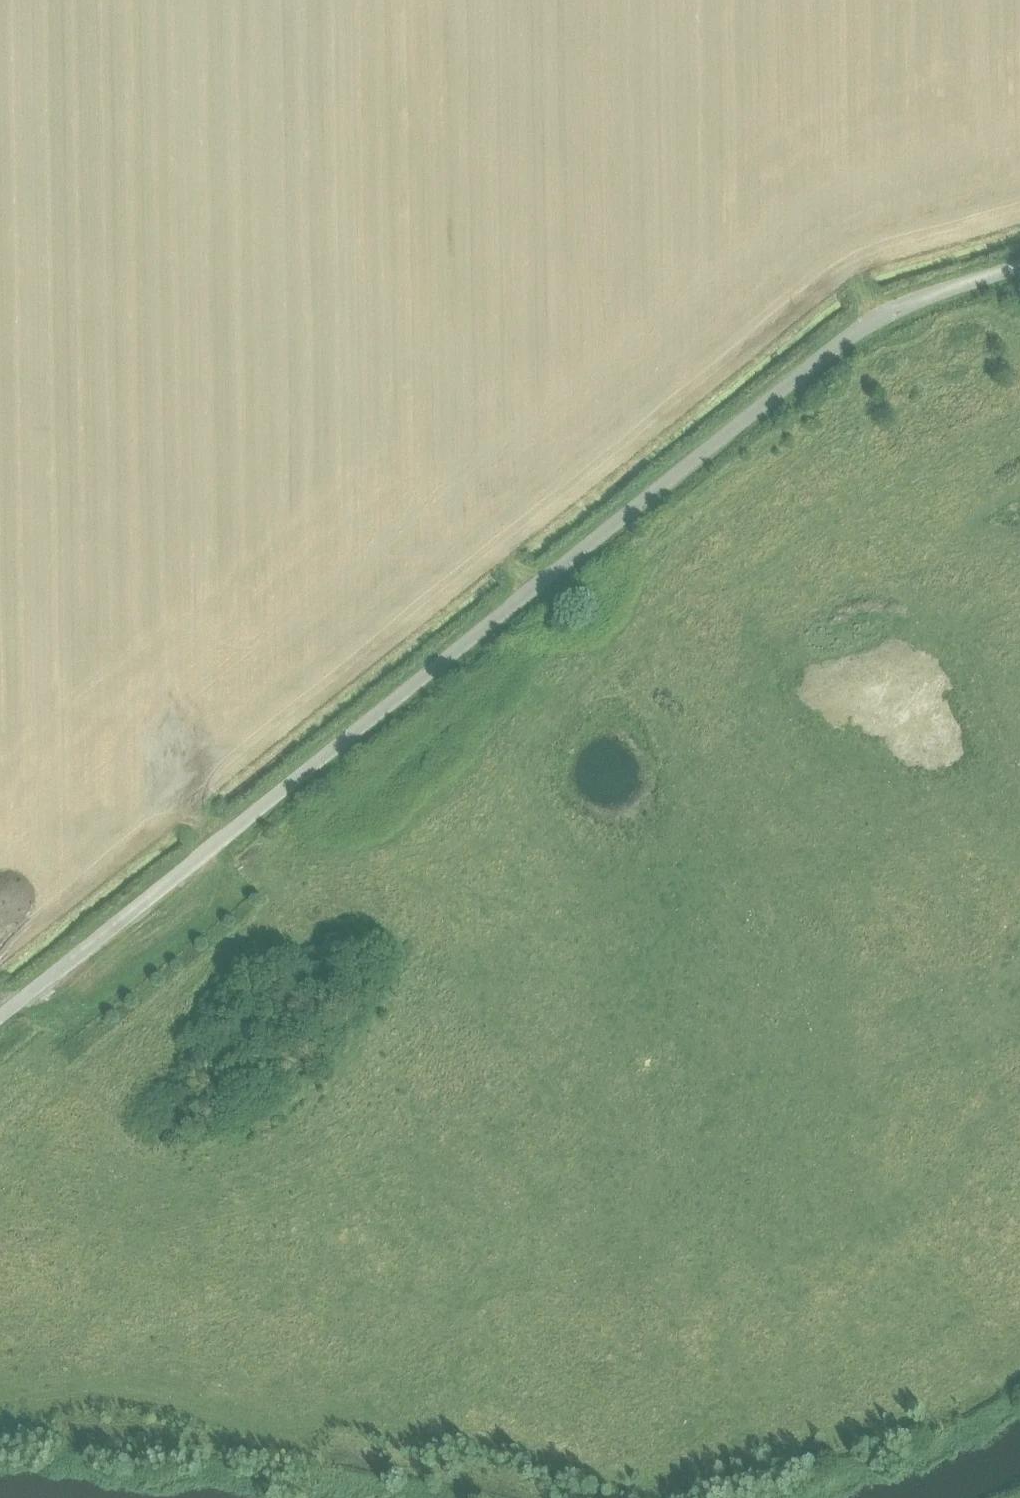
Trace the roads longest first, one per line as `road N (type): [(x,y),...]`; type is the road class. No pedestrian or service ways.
road 1 (unclassified): [(0,1019),(876,318),(1019,273)]

